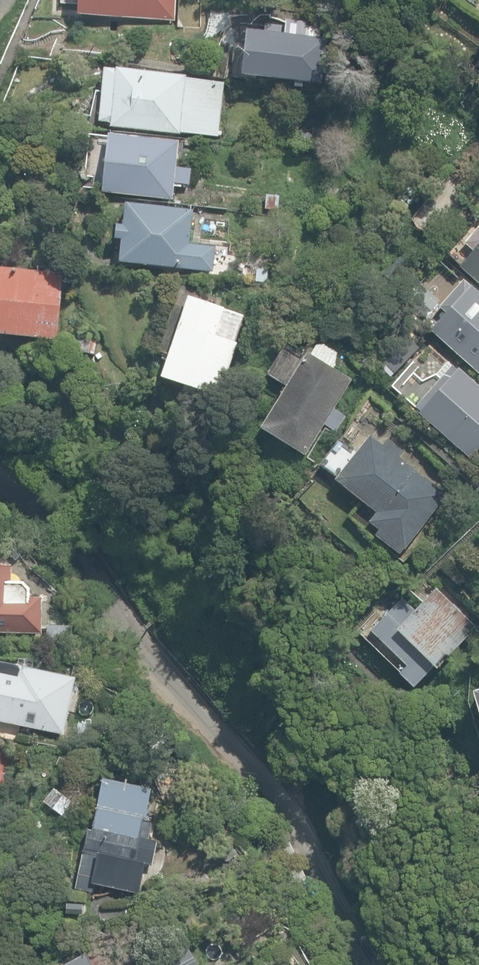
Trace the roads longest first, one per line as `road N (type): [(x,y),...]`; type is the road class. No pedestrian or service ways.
road 1 (residential): [(0,486),(98,572),(201,701),(304,848),(371,964)]

